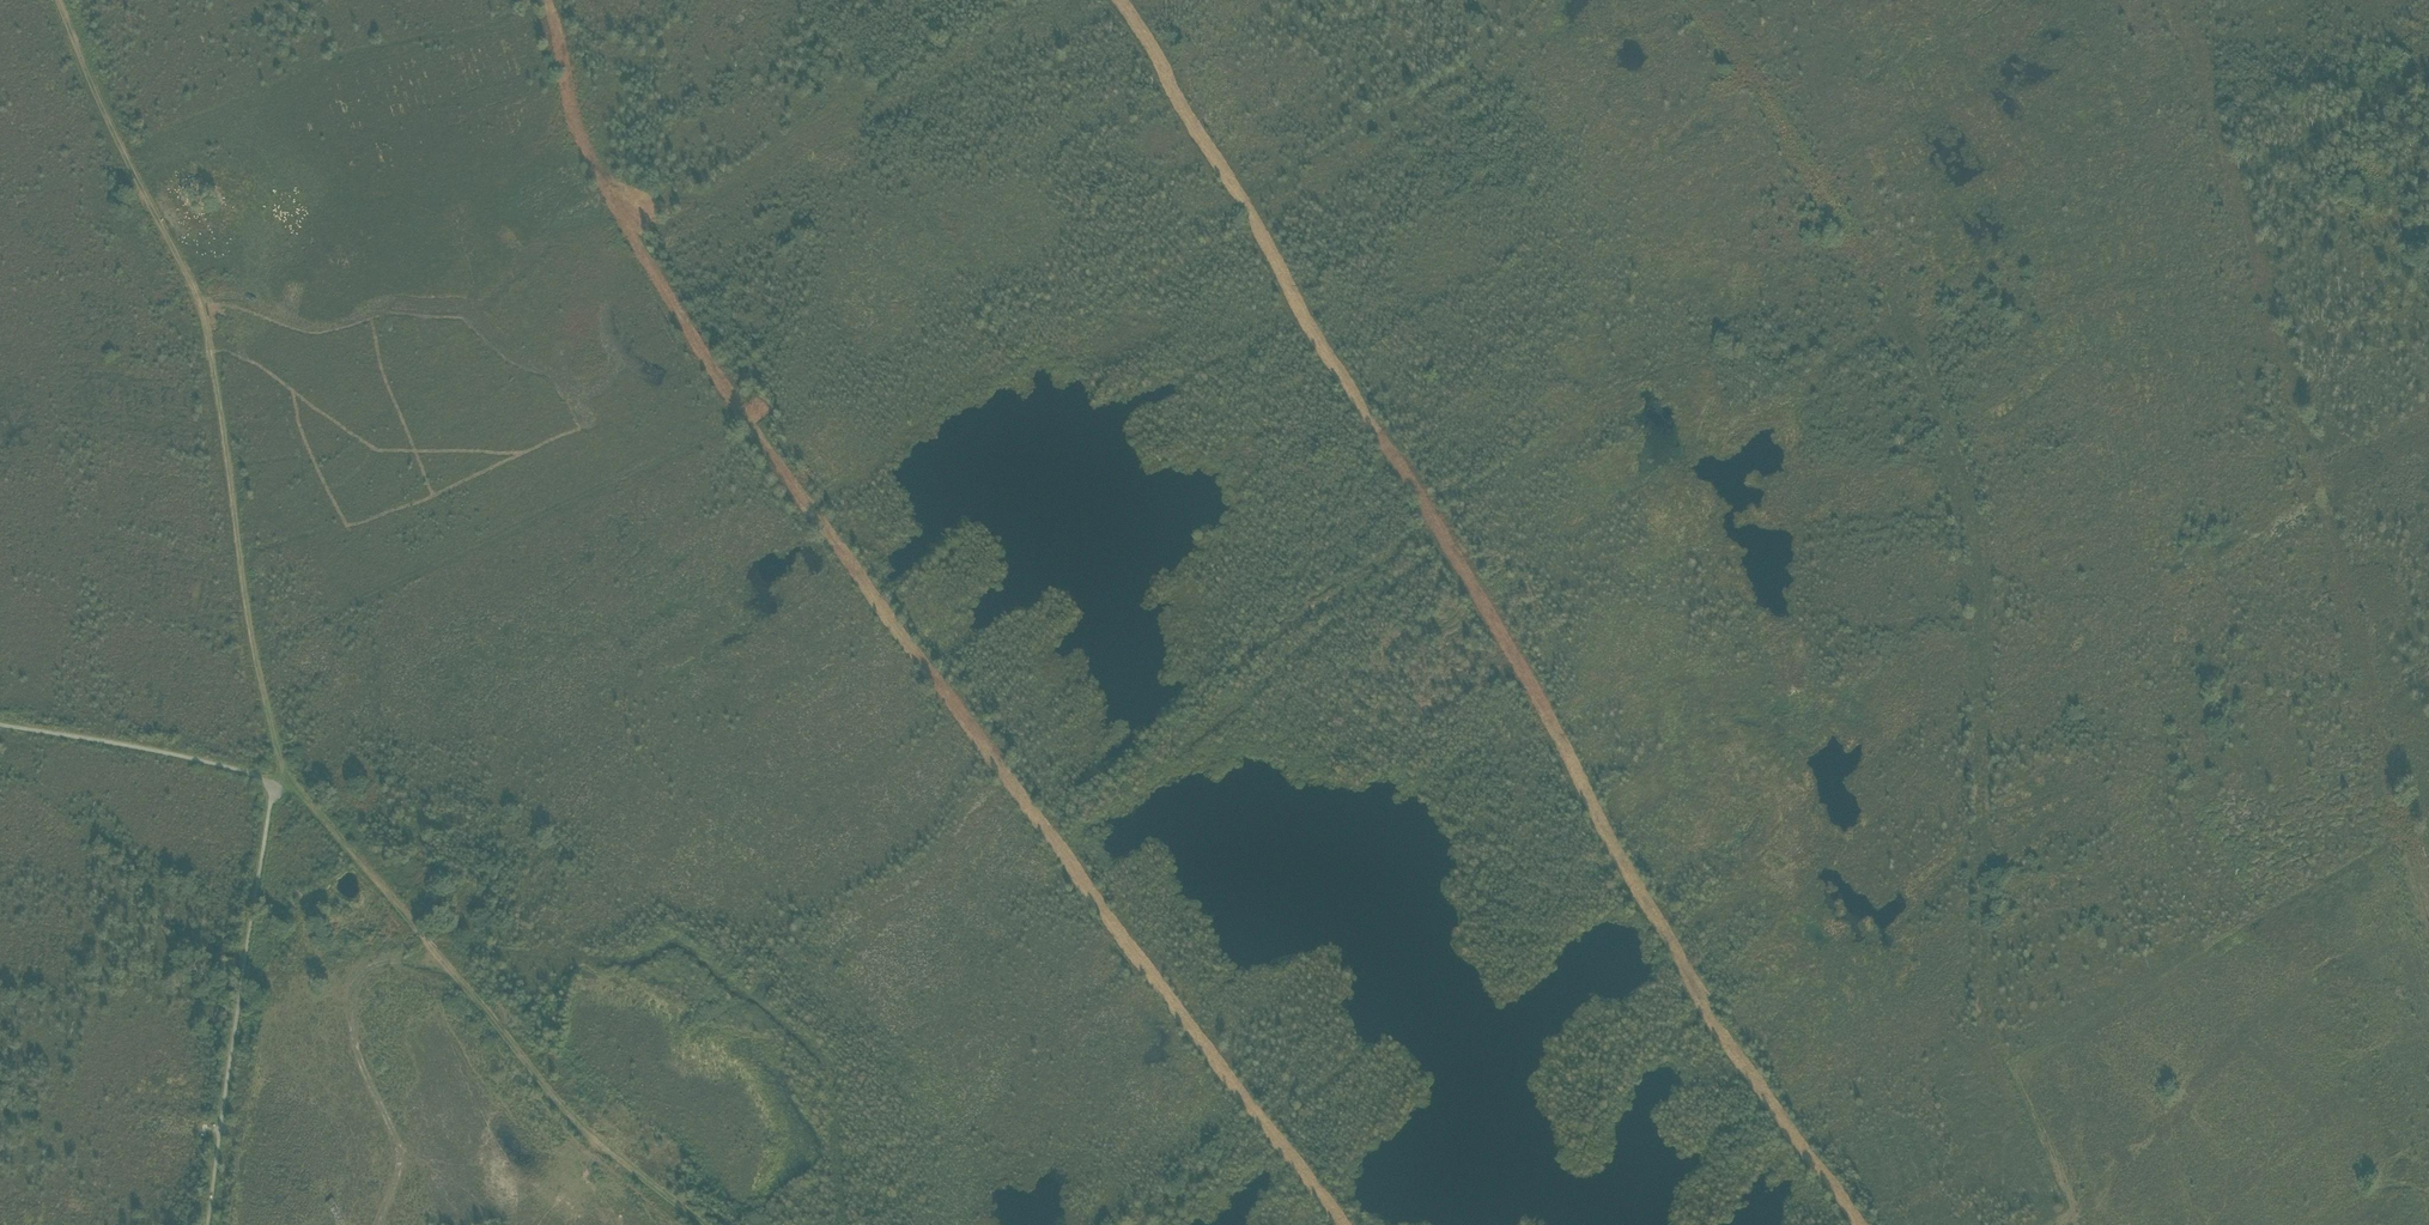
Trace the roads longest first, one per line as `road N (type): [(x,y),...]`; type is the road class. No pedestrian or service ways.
road 1 (track): [(1340,1224),(940,686),(627,234),(543,0)]
road 2 (track): [(1850,1224),(1651,924),(1426,509),(1116,0)]
road 3 (track): [(2049,1224),(2073,1206),(2070,1188),(1996,1036),(1984,987),(1976,552),(1961,459),(1908,324),(1873,261),(1700,0)]
road 4 (track): [(2428,908),(2392,800),(2287,351),(2183,0)]
road 5 (track): [(275,792),(283,771),(248,625),(204,326),(56,0)]
road 6 (track): [(275,792),(294,789),(587,1134),(702,1224)]
road 7 (track): [(1045,828),(1135,766),(1227,672),(1438,532)]
road 8 (track): [(440,960),(379,961),(356,980),(355,1035),(400,1160),(377,1224)]

